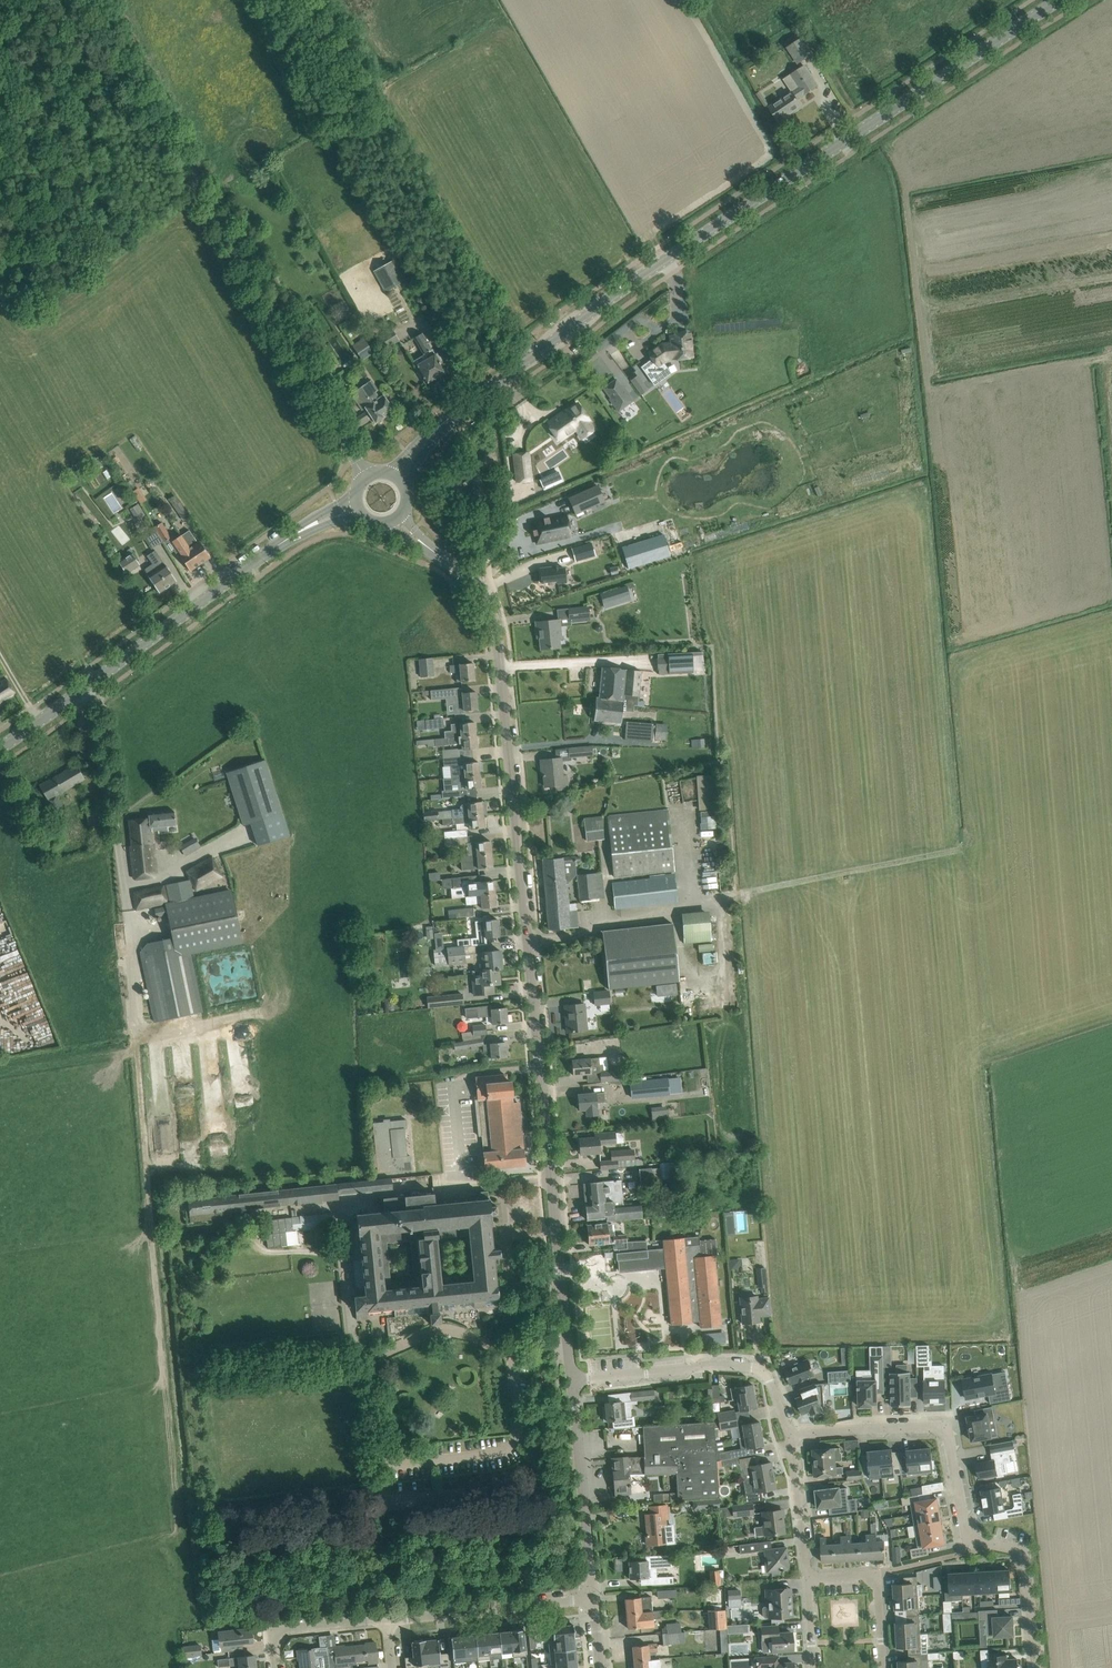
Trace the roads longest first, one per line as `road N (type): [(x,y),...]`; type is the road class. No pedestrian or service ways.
road 1 (tertiary): [(572,1380),(496,636),(480,592),(462,573)]
road 2 (tertiary): [(397,472),(453,415),(626,287),(1059,0)]
road 3 (unclassified): [(363,474),(89,0)]
road 4 (track): [(176,1499),(135,1036)]
road 5 (residential): [(791,1434),(932,1427),(948,1435),(966,1531),(1013,1549),(1027,1564),(1037,1667)]
road 6 (unclassified): [(135,1036),(116,813),(91,680)]
road 7 (residential): [(572,1380),(713,1364),(765,1371),(791,1434)]
road 8 (tertiary): [(593,1599),(572,1380)]
road 9 (residential): [(387,1619),(593,1599)]
road 10 (tertiary): [(91,680),(237,574)]
road 11 (track): [(373,1360),(194,1370)]
road 12 (residential): [(808,1580),(877,1578),(884,1667)]
road 13 (residential): [(808,1580),(791,1434)]
road 14 (residential): [(276,1667),(275,1634),(285,1629),(387,1619)]
road 15 (track): [(343,1261),(314,1248),(231,1244),(227,1218)]
road 16 (tertiary): [(352,496),(307,519),(237,574)]
road 17 (tertiary): [(237,574),(311,529),(361,517)]

